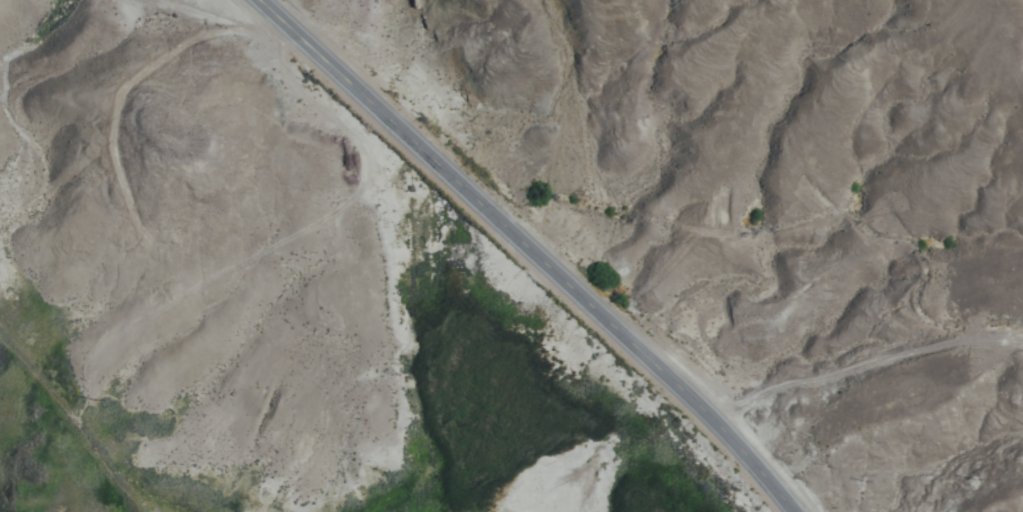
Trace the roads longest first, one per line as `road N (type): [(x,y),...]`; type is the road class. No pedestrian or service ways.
road 1 (tertiary): [(793,511),(712,418),(260,0)]
road 2 (track): [(291,29),(279,46),(284,86),(364,151),(364,185),(204,279),(104,363)]
road 3 (track): [(712,418),(774,387),(973,340),(1022,342)]
road 4 (track): [(279,46),(243,30),(218,32),(172,48),(118,84),(109,138),(125,184)]

